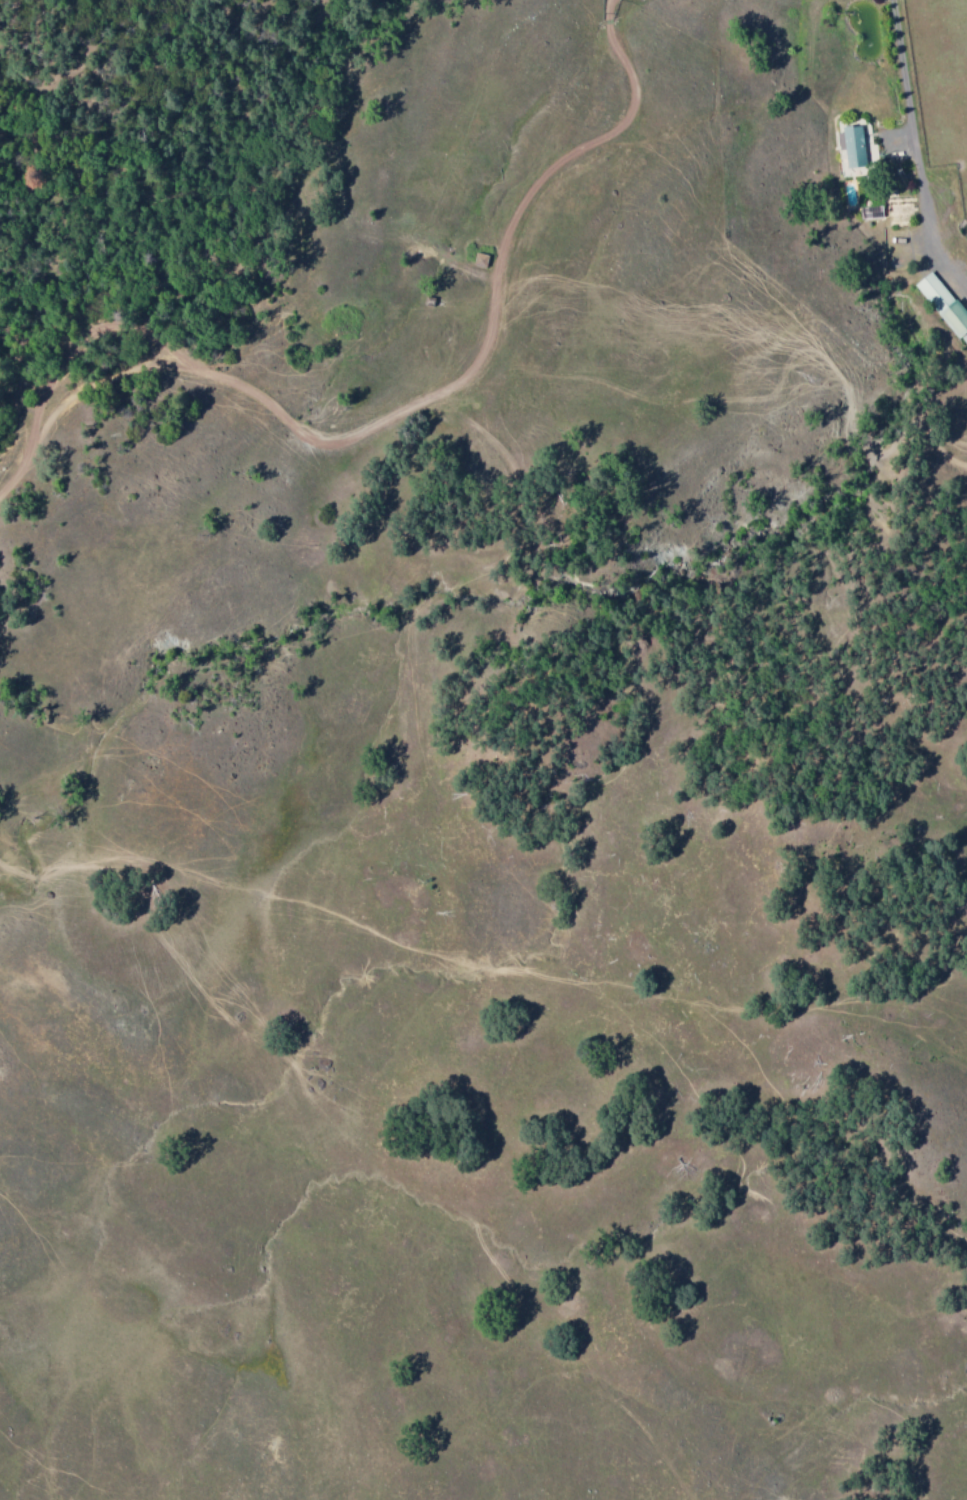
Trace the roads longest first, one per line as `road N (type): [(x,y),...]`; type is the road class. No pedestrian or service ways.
road 1 (residential): [(0,500),(80,390),(112,368),(176,362),(220,373),(264,395),(322,441),(357,435),(469,369),(541,192),(638,106),(640,70),(619,23),(623,0)]
road 2 (residential): [(901,0),(944,266)]

